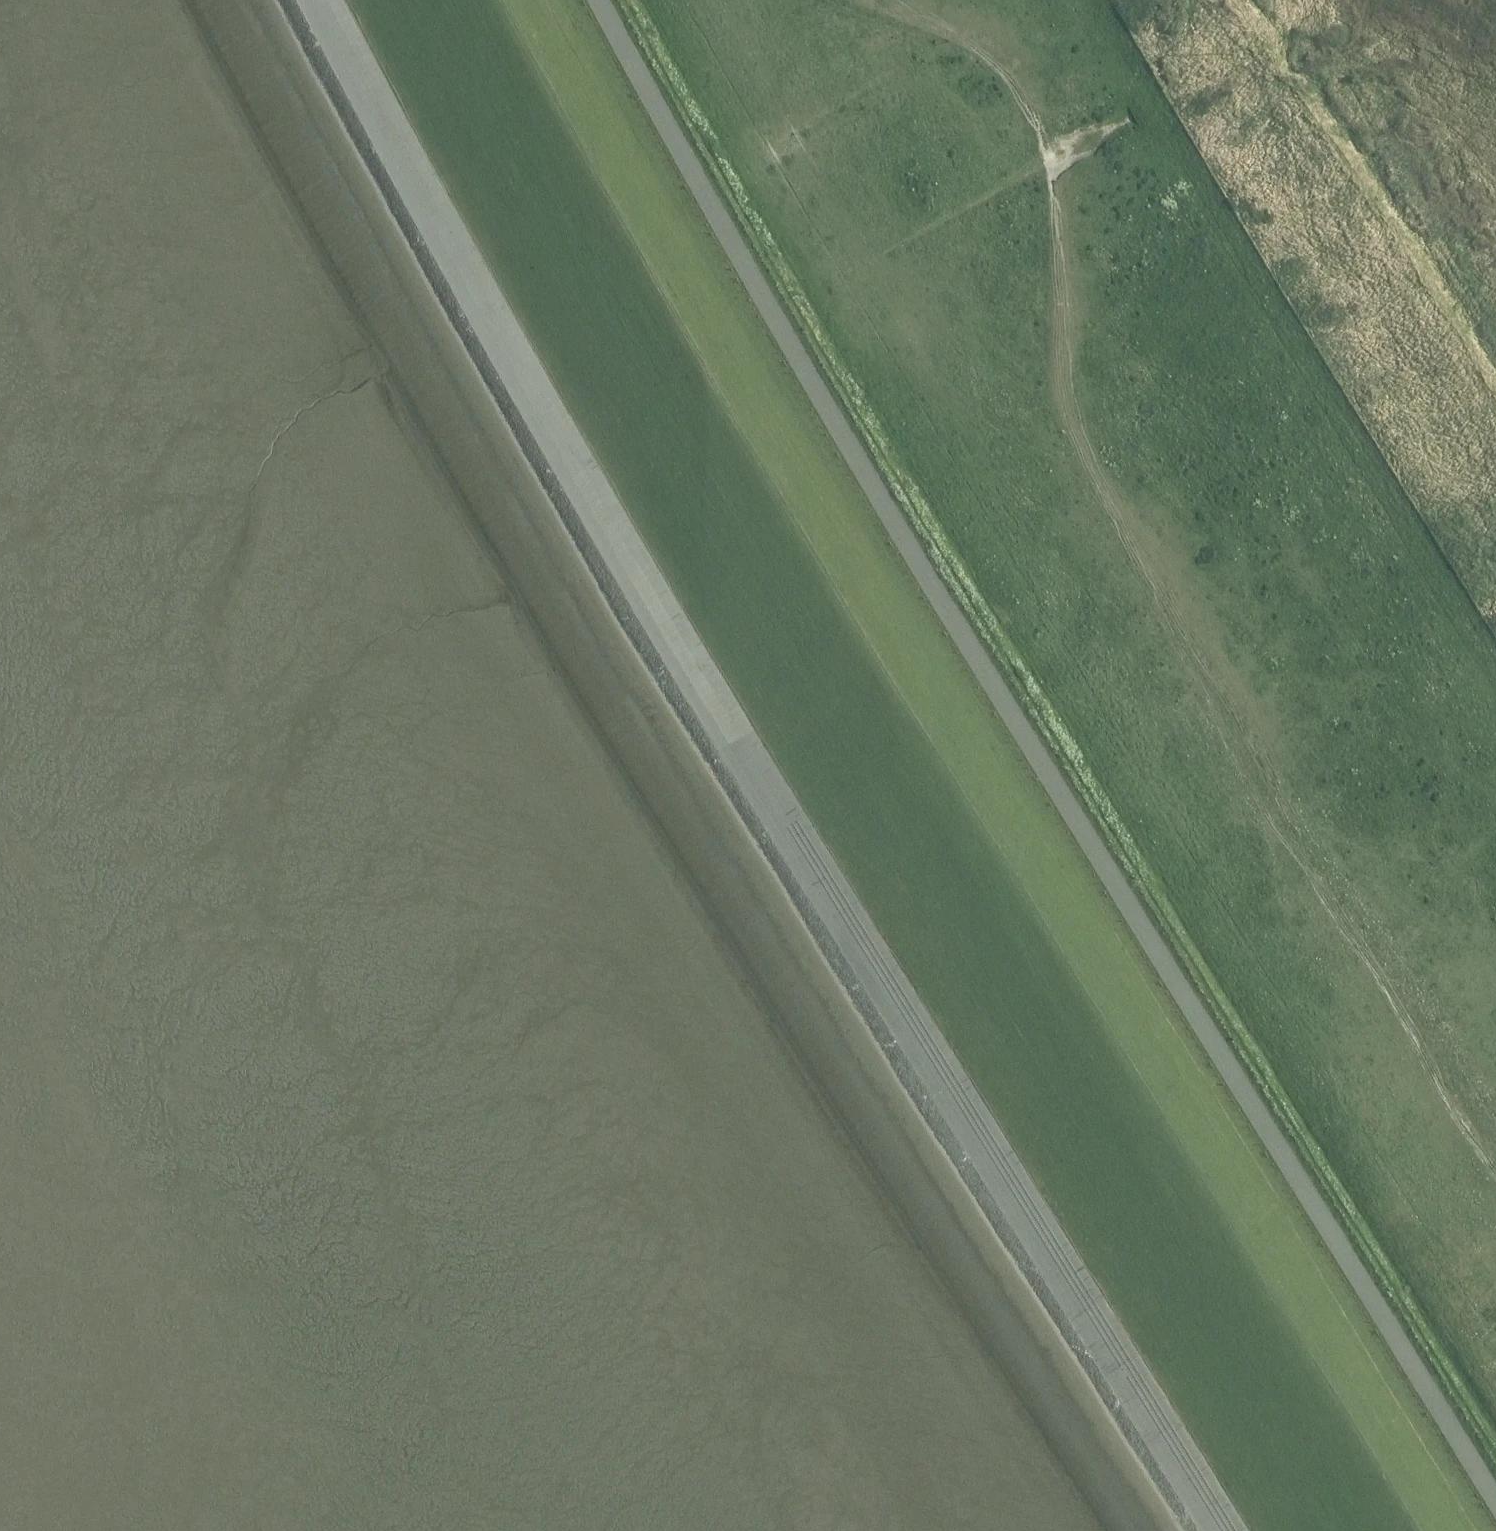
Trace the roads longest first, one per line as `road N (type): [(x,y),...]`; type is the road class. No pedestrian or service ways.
road 1 (track): [(1217,1530),(739,746),(496,332),(319,0)]

